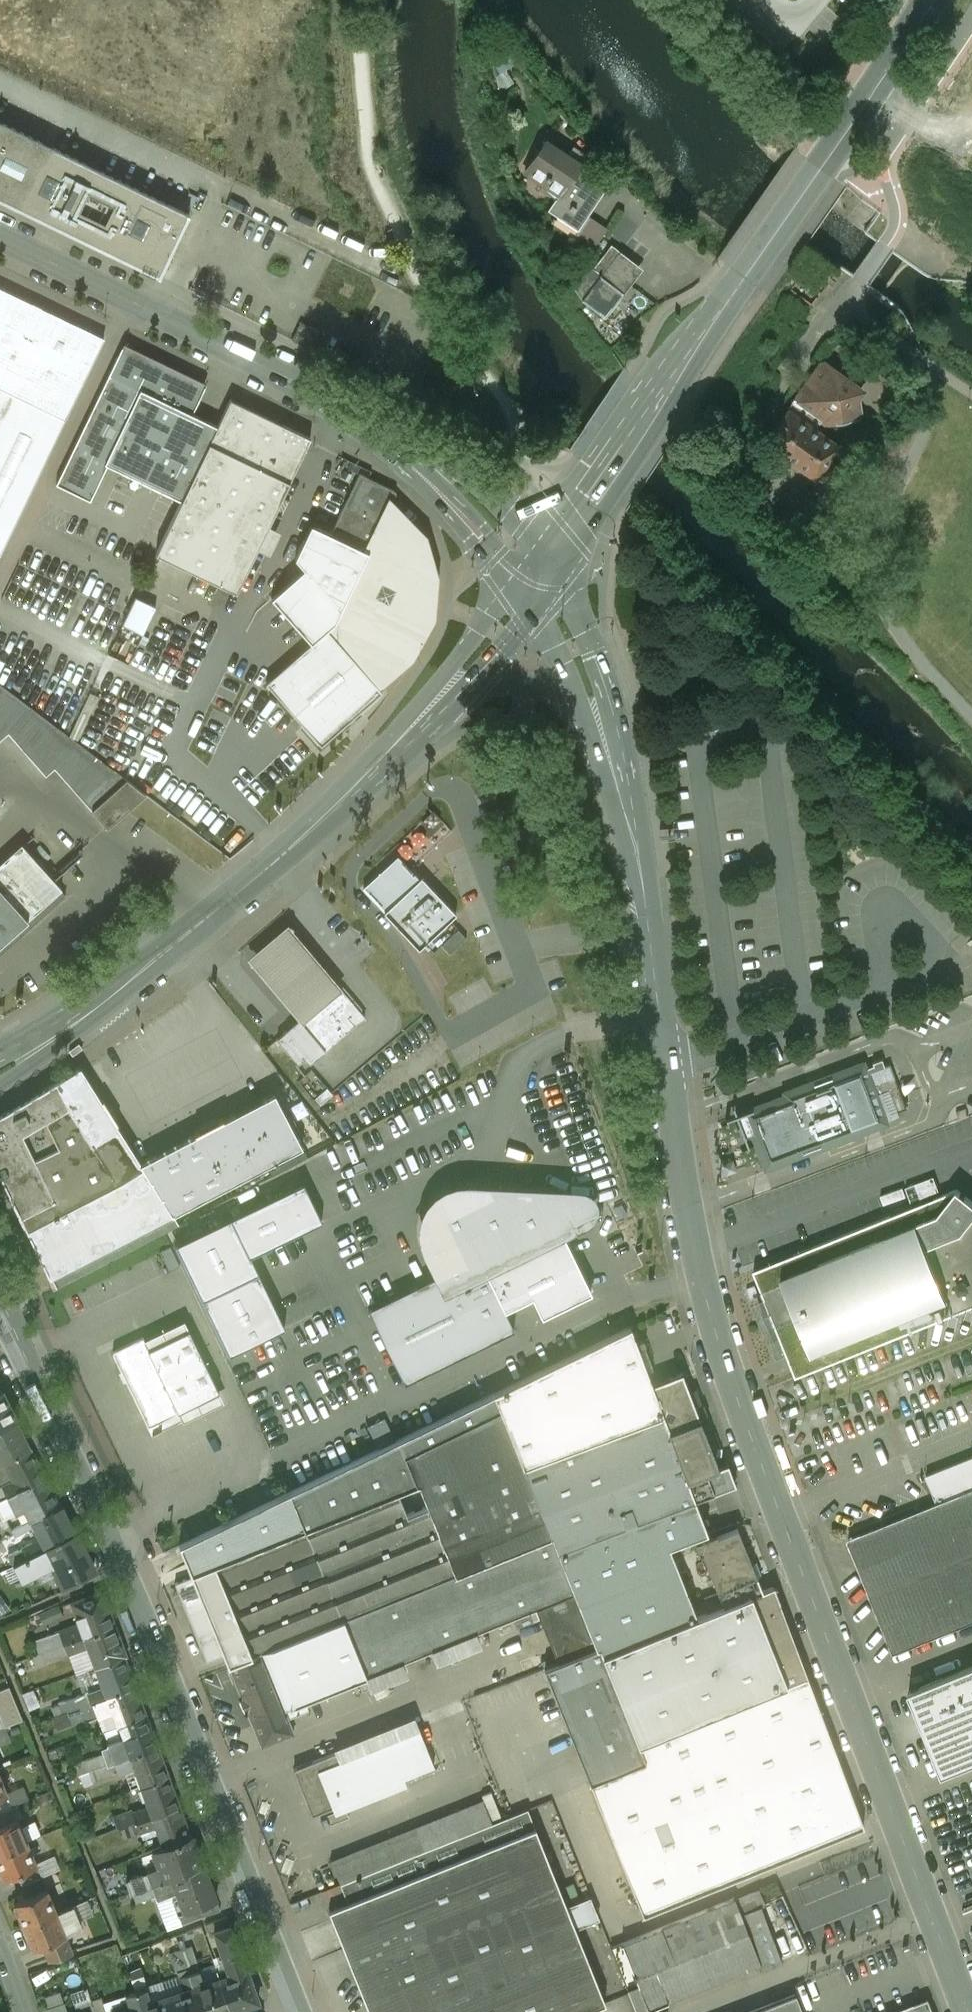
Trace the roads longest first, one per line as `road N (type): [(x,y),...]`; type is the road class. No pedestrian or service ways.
road 1 (residential): [(937,1911),(750,1413),(702,1244),(624,772)]
road 2 (tertiary): [(292,1998),(141,1611),(0,1314)]
road 3 (secondary): [(540,572),(934,0)]
road 4 (tertiary): [(540,572),(446,481),(363,420),(0,240)]
road 5 (secondary): [(0,1065),(169,948),(320,821),(434,706)]
road 6 (residential): [(937,1911),(685,2011)]
road 7 (residential): [(434,706),(492,686),(550,690),(624,772)]
road 8 (residential): [(624,772),(595,677),(540,572)]
road 9 (secondary): [(434,706),(540,572)]

